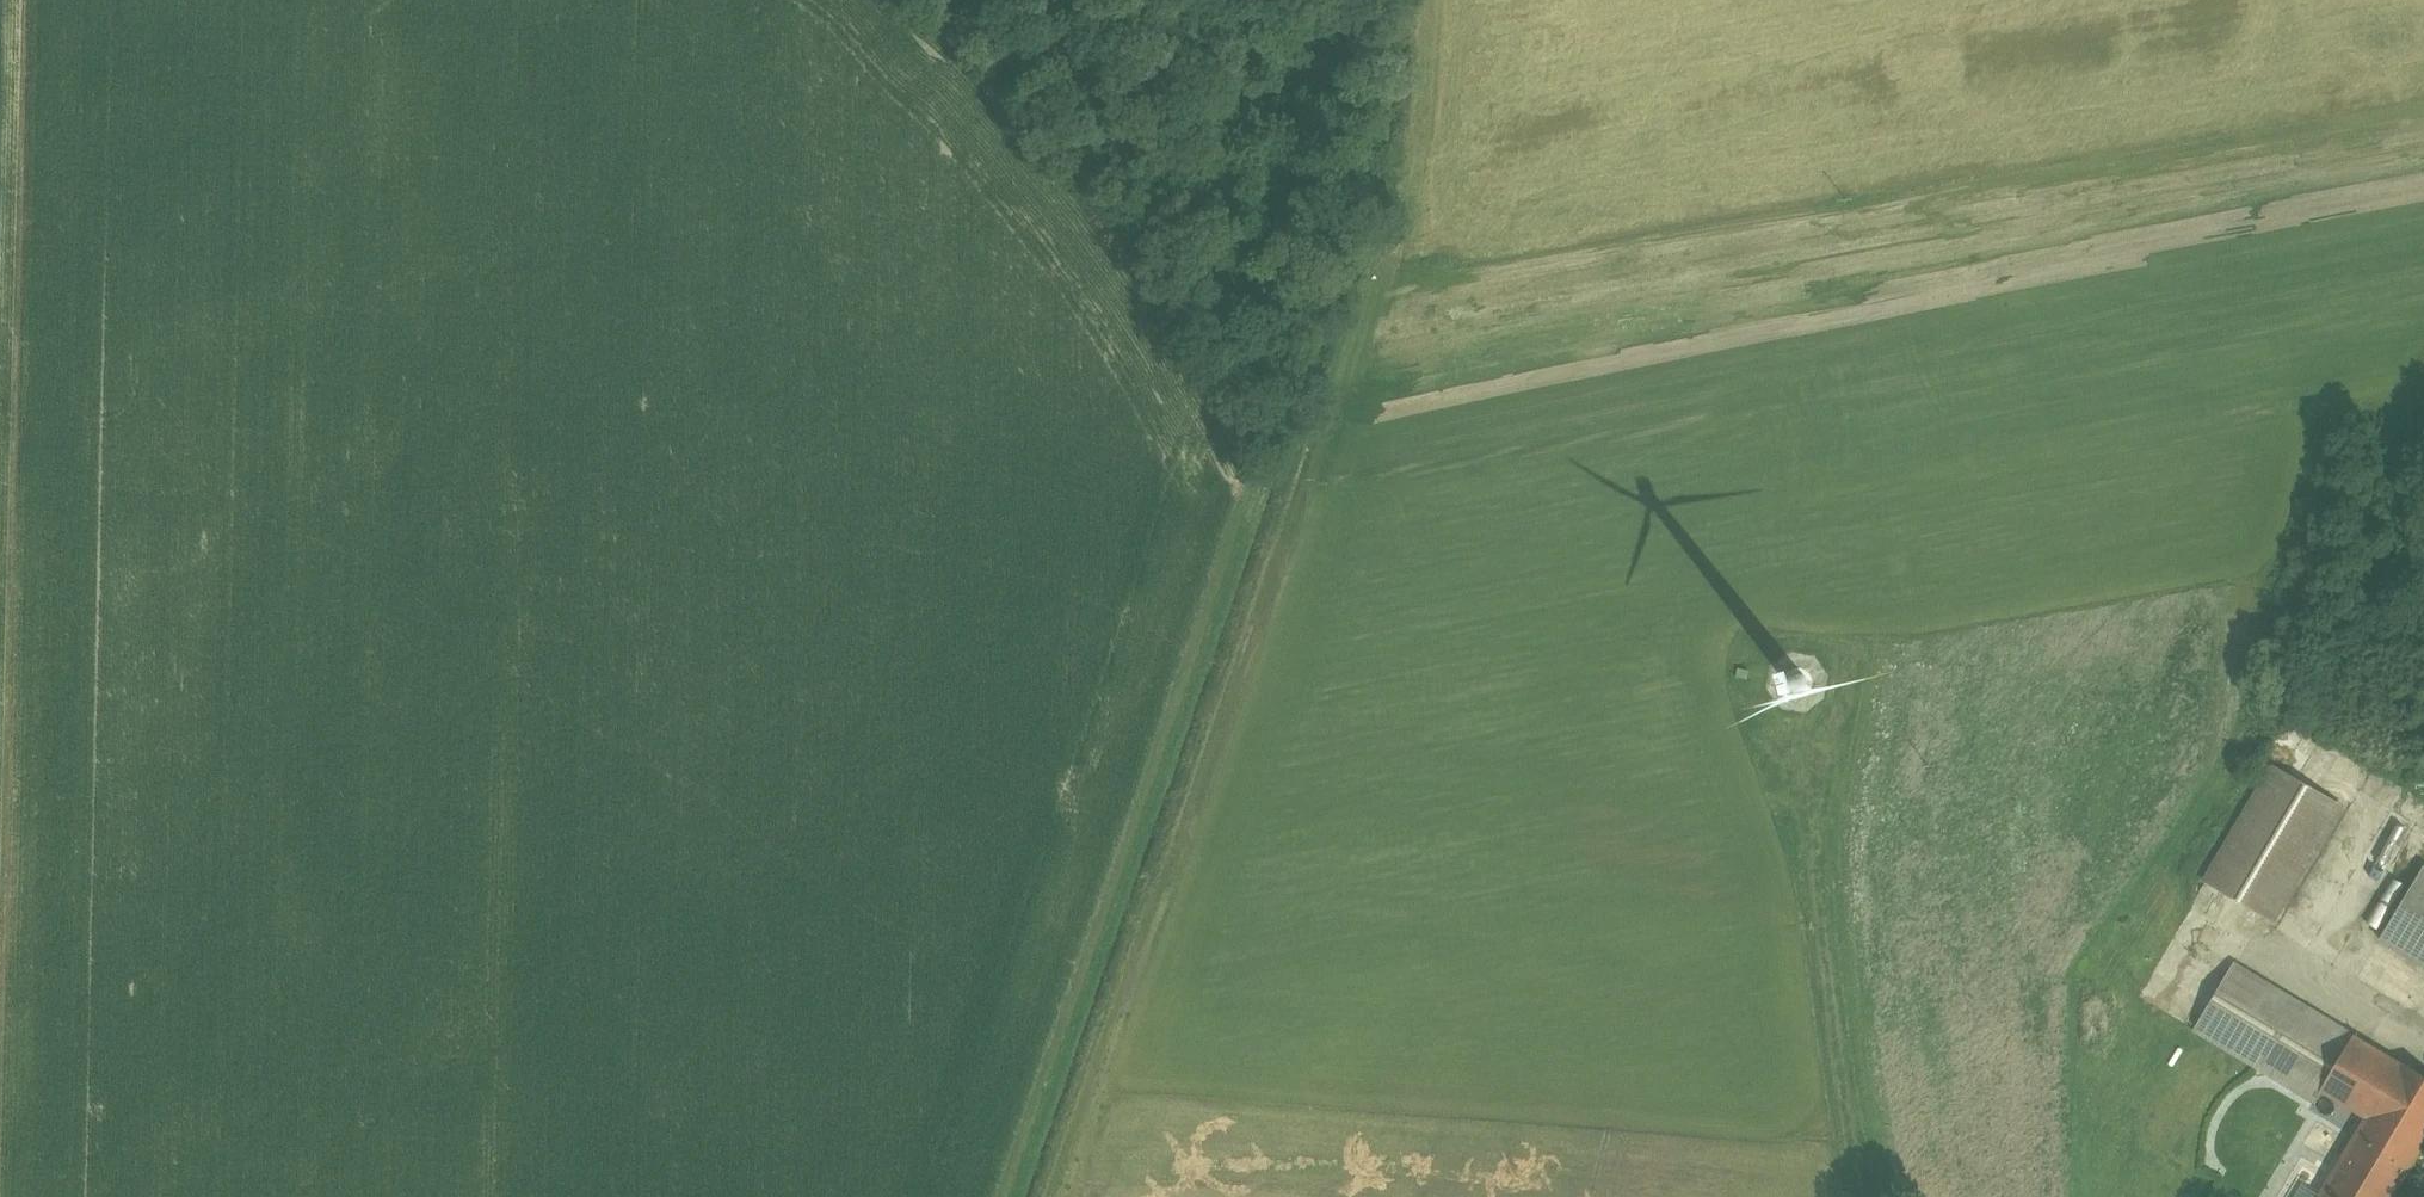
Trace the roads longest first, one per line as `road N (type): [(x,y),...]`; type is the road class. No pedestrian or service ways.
road 1 (track): [(1808,764),(1871,1196)]

